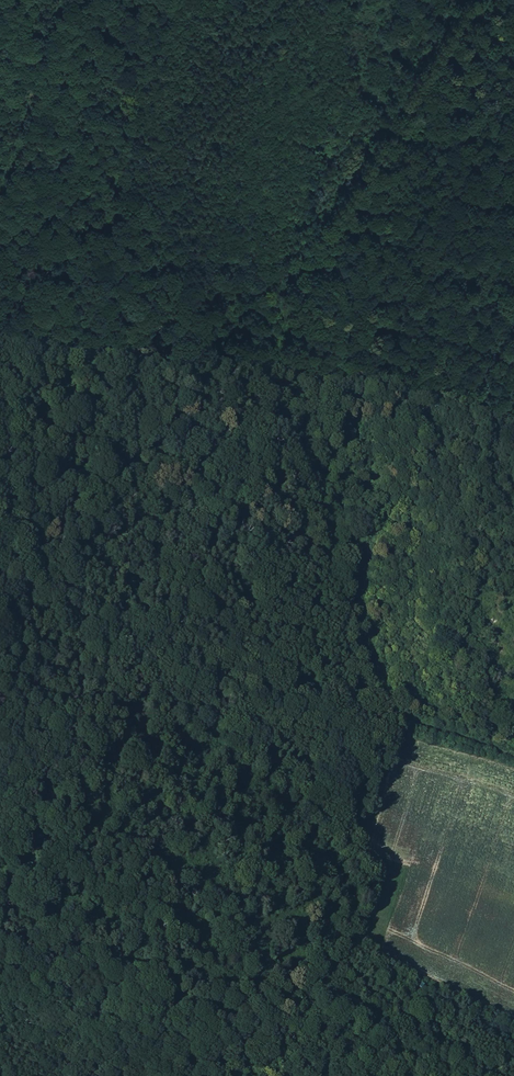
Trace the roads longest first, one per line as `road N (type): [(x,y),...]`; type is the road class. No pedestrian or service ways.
road 1 (track): [(293,987),(256,946),(222,853),(167,764),(159,736),(160,591),(268,439),(294,271),(470,0)]
road 2 (track): [(441,1075),(309,992),(214,984),(108,948),(32,901),(0,836)]
road 3 (track): [(299,266),(0,244)]

